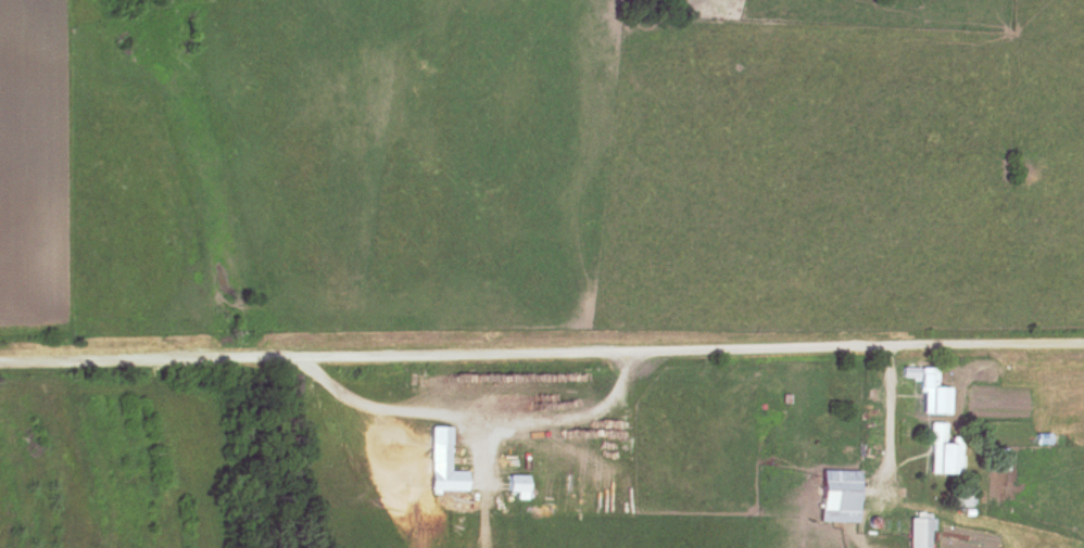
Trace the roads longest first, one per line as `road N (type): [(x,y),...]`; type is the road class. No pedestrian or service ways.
road 1 (residential): [(0,360),(1083,340)]

